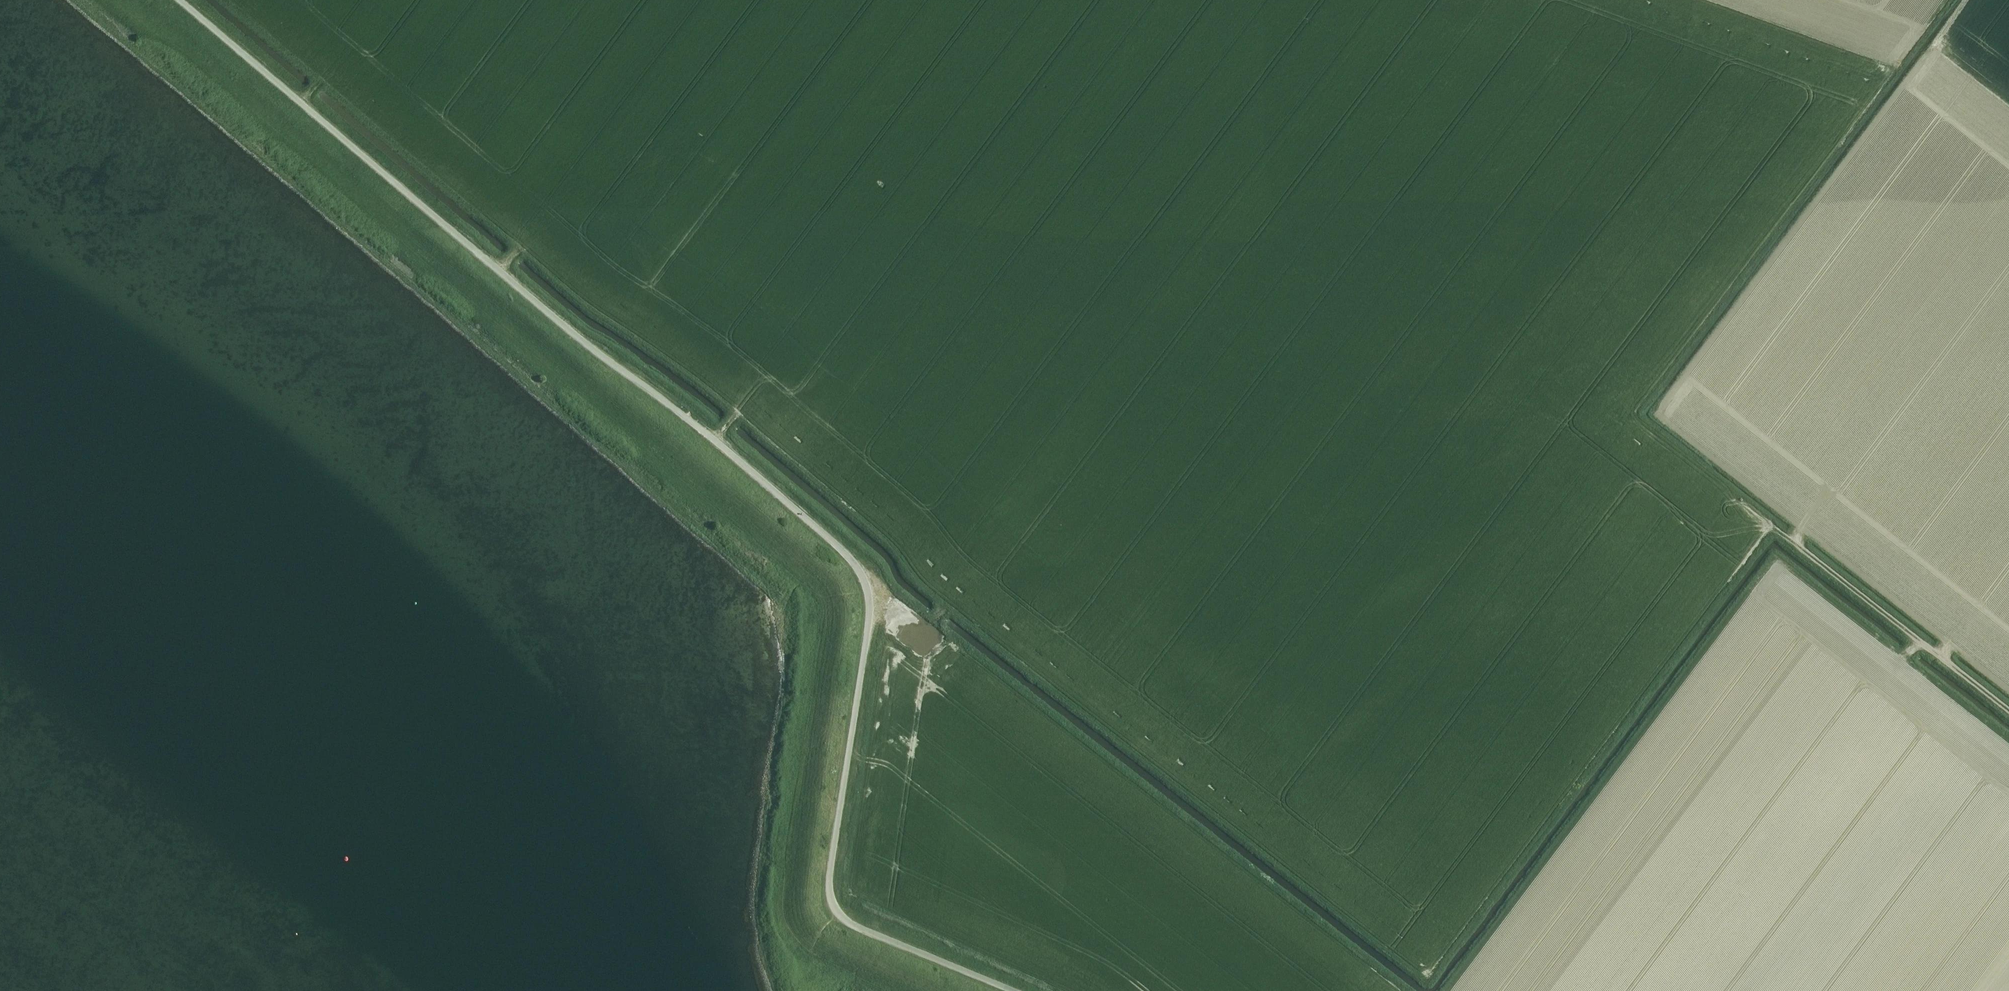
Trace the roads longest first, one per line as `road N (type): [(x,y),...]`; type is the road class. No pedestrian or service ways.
road 1 (unclassified): [(1011,990),(860,929),(834,908),(829,891),(869,605),(854,564),(735,456),(539,306),(171,0)]
road 2 (track): [(2008,713),(1775,532)]

